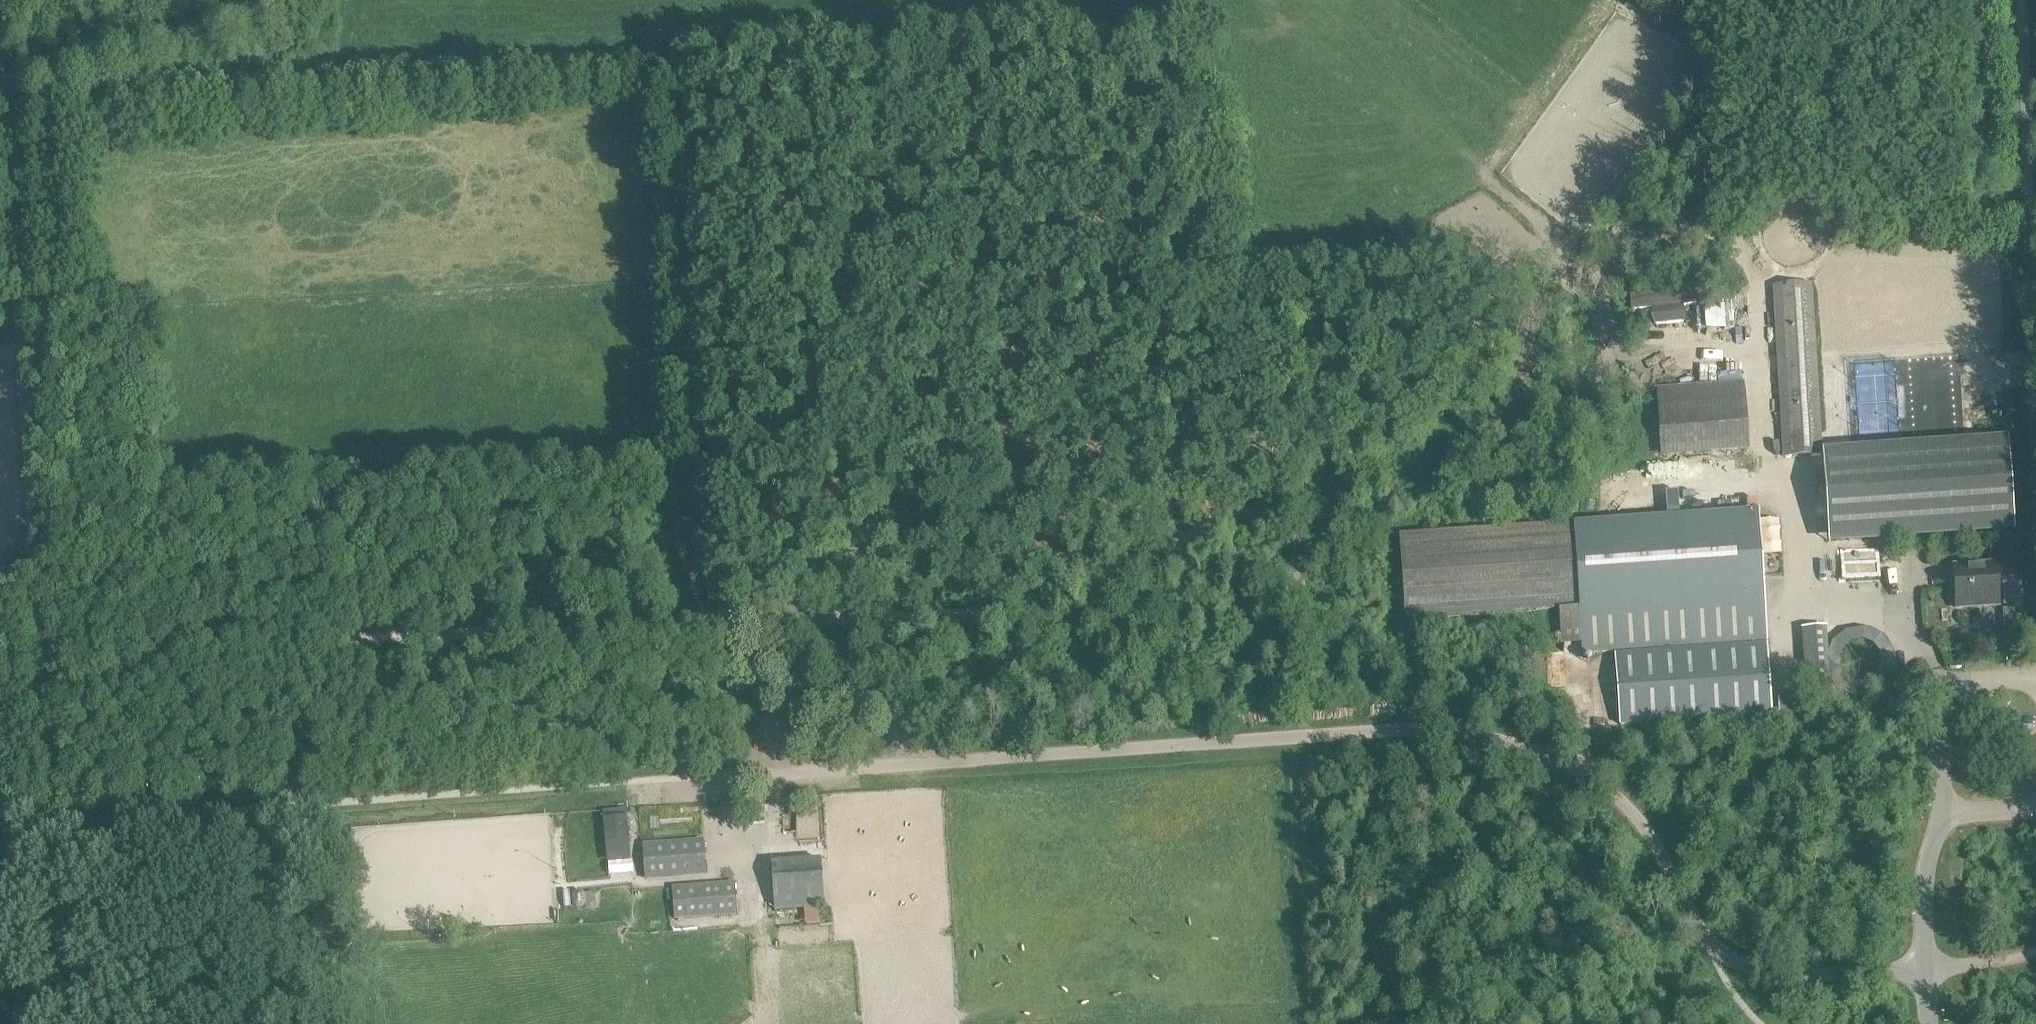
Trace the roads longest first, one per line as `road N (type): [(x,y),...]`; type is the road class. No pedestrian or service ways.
road 1 (unclassified): [(1922,967),(1804,973),(1726,957),(1696,925),(1656,846),(1613,793),(1540,753),(1482,736),(1367,732),(711,778)]
road 2 (unclassified): [(1922,967),(1920,913),(1943,811),(1940,682)]
road 3 (track): [(805,707),(870,703),(900,730),(919,764)]

